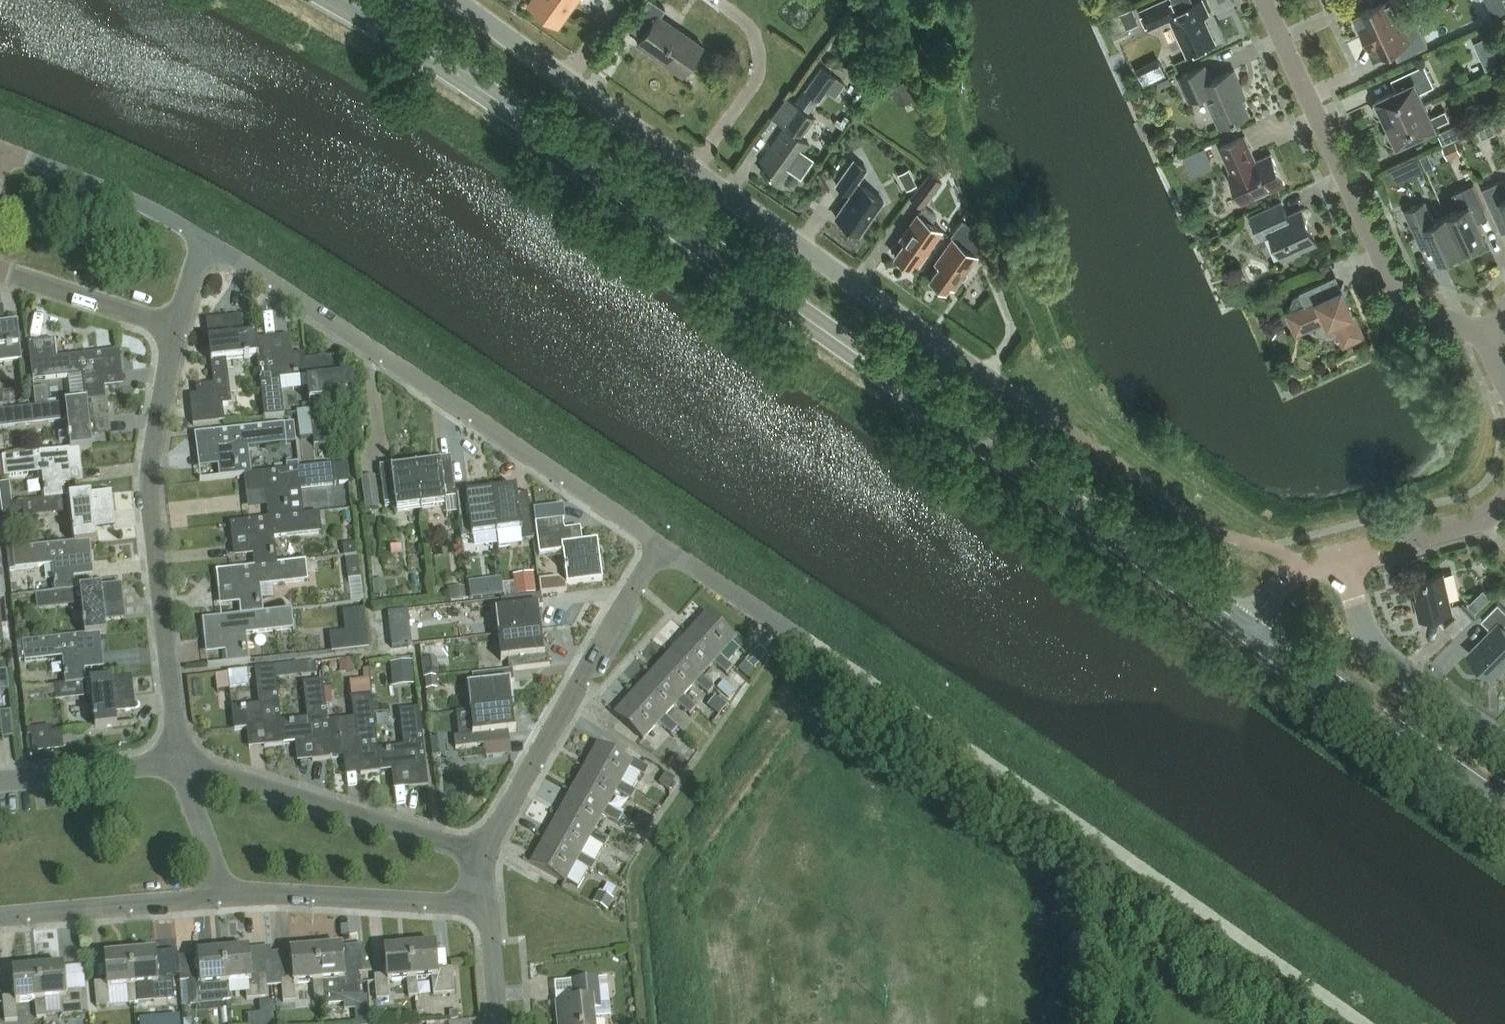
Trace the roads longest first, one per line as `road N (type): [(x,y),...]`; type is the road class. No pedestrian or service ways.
road 1 (secondary): [(1245,631),(469,82),(333,0)]
road 2 (residential): [(1364,1023),(662,546)]
road 3 (residential): [(984,379),(447,0)]
road 4 (residential): [(662,546),(205,238)]
road 5 (residential): [(177,763),(146,491),(178,334)]
road 6 (residential): [(1488,340),(1406,311),(1392,292),(1260,0)]
road 7 (residential): [(479,862),(662,546)]
road 8 (residential): [(177,763),(479,862)]
road 9 (secondary): [(1504,811),(1245,631)]
road 10 (residential): [(483,907),(221,901)]
road 11 (residential): [(1504,746),(1404,672),(1366,632),(1332,563)]
road 12 (residential): [(221,901),(0,920)]
road 13 (residential): [(205,238),(108,188),(5,149)]
road 14 (residential): [(178,334),(0,277)]
road 15 (residential): [(1332,563),(1483,523),(1504,504)]
road 16 (residential): [(0,783),(177,763)]
road 17 (residential): [(221,901),(177,763)]

